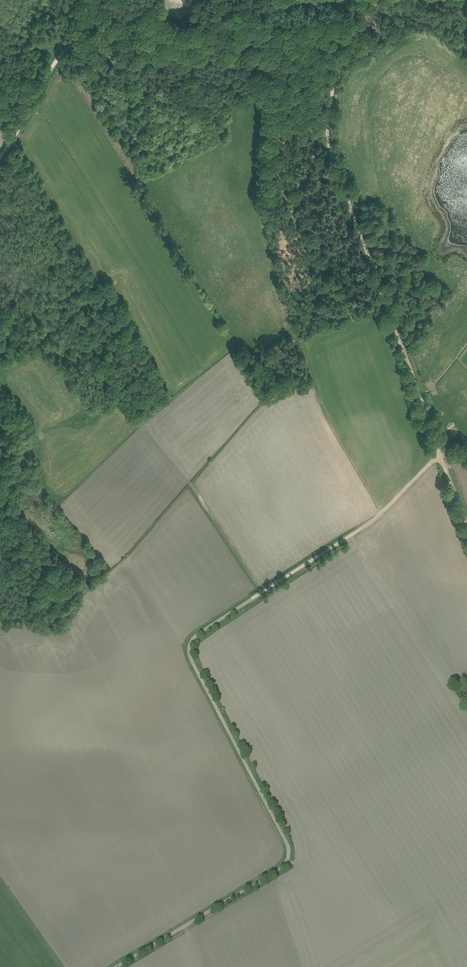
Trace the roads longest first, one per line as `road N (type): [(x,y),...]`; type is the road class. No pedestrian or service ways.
road 1 (track): [(116,966),(287,862),(284,839),(190,655),(194,636),(366,525),(441,455)]
road 2 (track): [(344,0),(327,147),(441,455)]
road 3 (track): [(73,43),(270,30)]
road 4 (track): [(88,0),(78,38),(0,159)]

